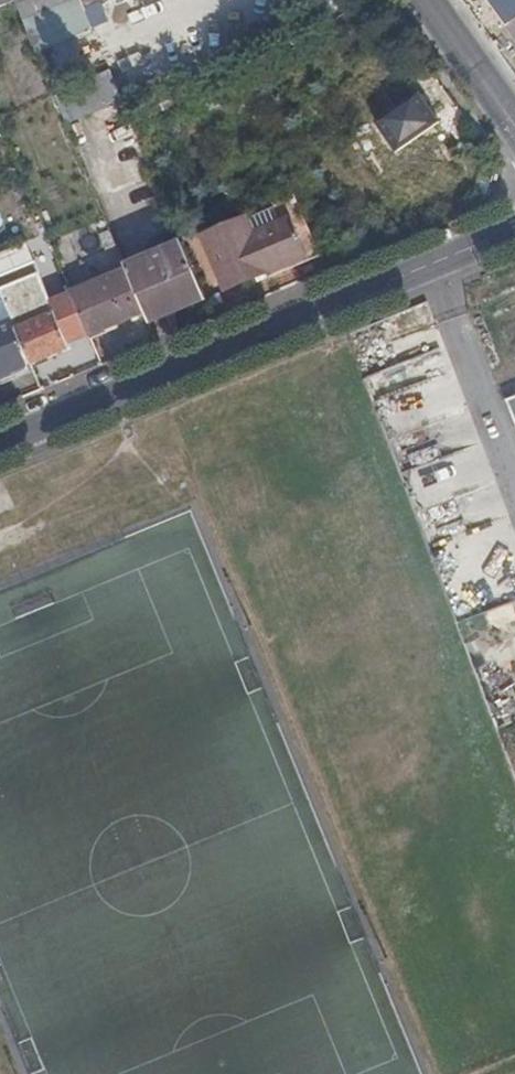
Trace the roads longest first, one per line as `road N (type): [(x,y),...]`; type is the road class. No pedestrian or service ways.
road 1 (tertiary): [(514,228),(0,441)]
road 2 (track): [(216,456),(0,546)]
road 3 (tertiary): [(424,0),(514,129)]

